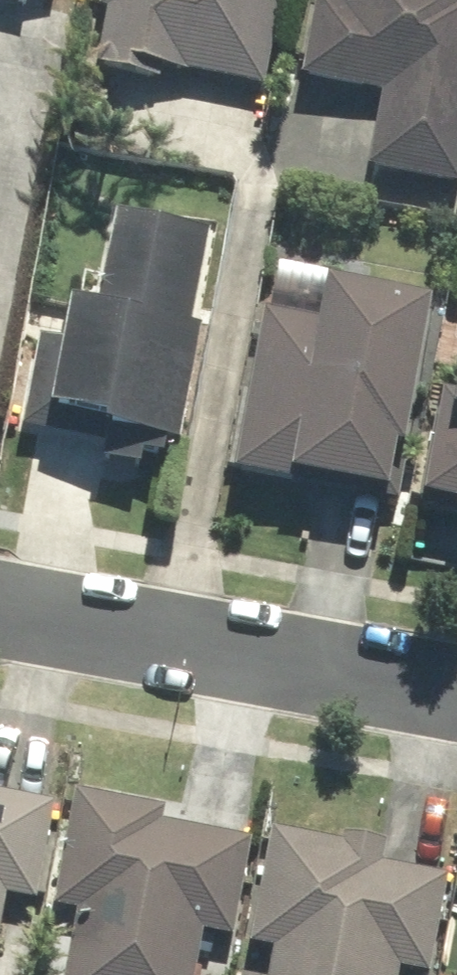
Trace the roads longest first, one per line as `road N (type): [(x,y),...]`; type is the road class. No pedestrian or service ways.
road 1 (residential): [(456,695),(0,609)]

